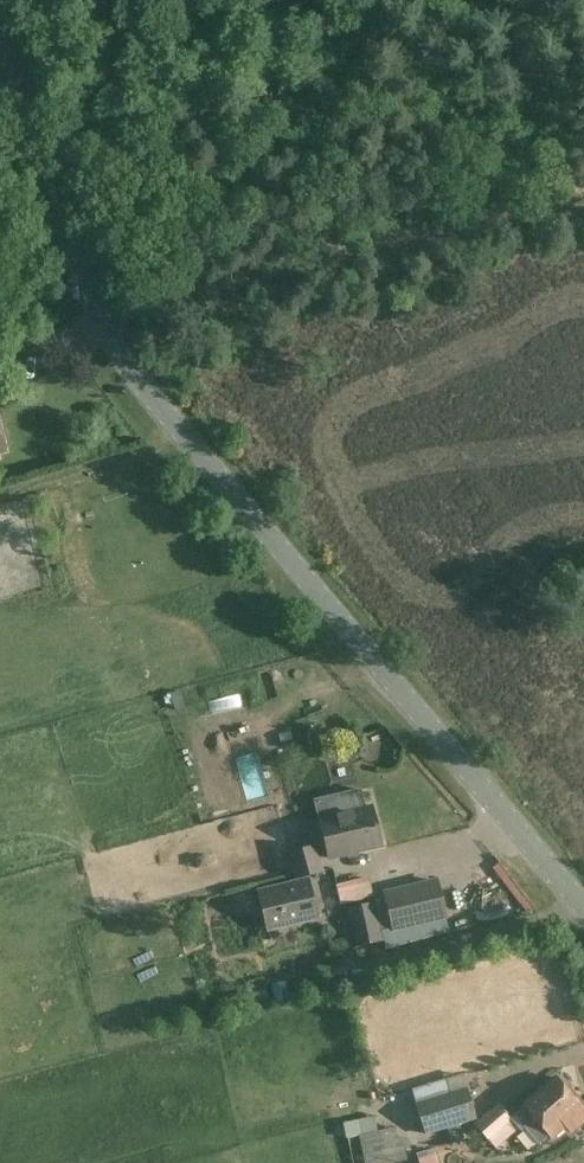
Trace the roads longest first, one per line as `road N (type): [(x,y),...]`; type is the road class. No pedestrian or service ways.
road 1 (unclassified): [(583,905),(141,381),(98,311),(5,72)]
road 2 (tertiary): [(5,72),(261,0)]

